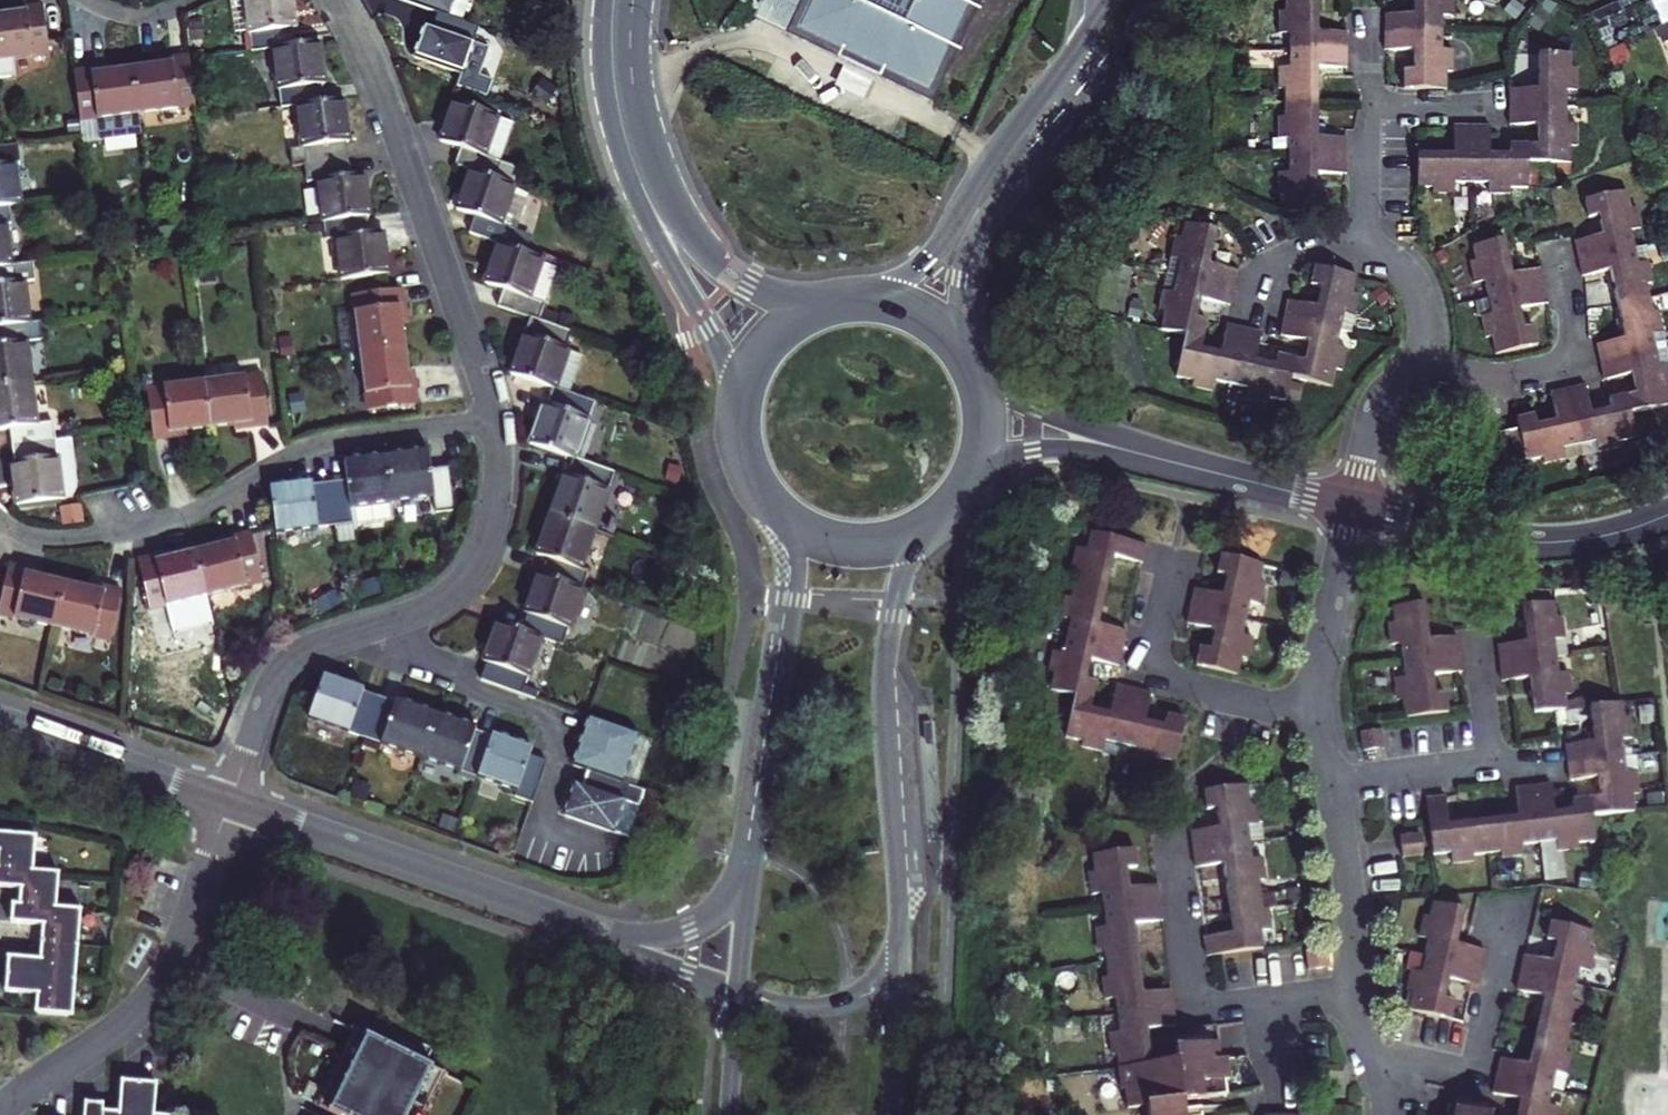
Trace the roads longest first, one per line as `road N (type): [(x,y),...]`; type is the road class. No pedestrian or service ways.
road 1 (residential): [(0,522),(36,538),(108,535),(196,509),(314,444),(494,420)]
road 2 (secondary): [(601,0),(603,81),(625,165),(723,364),(739,425)]
road 3 (residential): [(494,420),(387,106),(336,0)]
road 4 (secondary): [(899,925),(886,654),(893,602),(932,520)]
road 5 (secondary): [(834,301),(747,280),(698,237),(637,114),(630,0)]
road 6 (residential): [(0,1110),(125,1025),(166,981),(233,803)]
road 7 (tertiary): [(600,929),(233,803)]
road 8 (secondary): [(765,496),(788,564),(751,857)]
road 9 (trunk): [(1093,26),(1006,135),(937,246),(904,279),(864,298)]
road 10 (residential): [(1357,991),(1193,1011),(1172,842)]
road 11 (tertiary): [(1353,506),(1547,542),(1667,514)]
road 12 (trunk): [(962,351),(961,275),(973,238),(1100,82)]
road 13 (residential): [(1318,705),(1168,674),(1155,634),(1172,550)]
road 14 (residential): [(1371,1057),(1473,1067),(1513,904)]
road 15 (residential): [(1416,362),(1496,373),(1577,363),(1555,258)]
road 16 (residential): [(380,622),(430,605),(475,564),(499,486),(494,420)]
road 17 (residential): [(233,803),(287,662),(303,649),(380,622)]
road 18 (tertiary): [(964,487),(998,460),(1055,447),(1188,466)]
road 19 (tertiary): [(1188,466),(1020,403),(975,375)]
road 20 (residential): [(380,622),(414,661),(572,719)]
road 21 (secondary): [(737,992),(787,1009),(849,1002),(886,970),(899,925)]
road 22 (residential): [(1357,991),(1330,782)]
road 23 (tertiary): [(233,803),(40,734)]
road 24 (residential): [(1318,705),(1353,506)]
road 25 (secondary): [(891,1114),(899,925)]
road 26 (tertiary): [(751,857),(737,890),(701,922),(650,936),(600,929)]
road 27 (secondary): [(765,496),(800,526),(844,541),(890,539),(932,520)]
road 28 (tertiary): [(1188,466),(1353,506)]
road 29 (secondary): [(834,301),(769,340),(746,379),(739,425)]
road 30 (residential): [(1330,782),(1496,762)]
road 31 (residential): [(1353,506),(1377,408),(1416,362)]
road 32 (secondary): [(600,929),(737,992)]
road 33 (residential): [(1416,362),(1427,335),(1417,285),(1390,257),(1364,245)]
road 34 (residential): [(1364,245),(1312,247),(1273,264),(1255,311)]
road 35 (residential): [(1364,245),(1367,104)]
road 36 (secondary): [(751,857),(737,992)]
road 37 (residential): [(1496,762),(1476,630)]
road 38 (residential): [(1367,104),(1492,105)]
road 39 (secondary): [(737,992),(726,1114)]

